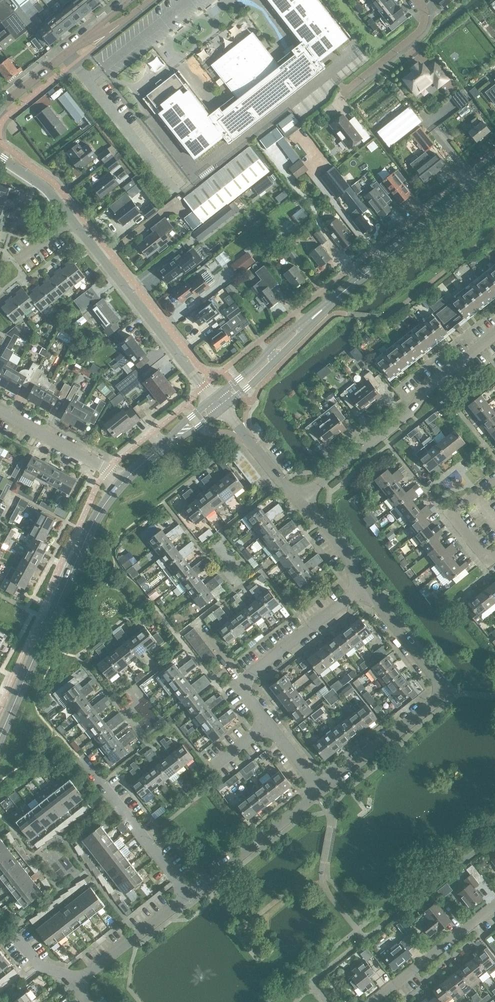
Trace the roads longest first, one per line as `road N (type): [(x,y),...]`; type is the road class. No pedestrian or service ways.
road 1 (tertiary): [(218,405),(494,171)]
road 2 (residential): [(320,792),(441,691),(362,586)]
road 3 (tertiary): [(0,736),(90,529),(121,485)]
road 4 (residential): [(305,501),(494,333)]
road 5 (residential): [(218,405),(72,221)]
road 6 (residential): [(270,726),(247,696),(248,679),(362,586)]
road 7 (residential): [(139,0),(0,107)]
road 8 (residential): [(188,895),(80,757)]
road 9 (residential): [(188,895),(320,792)]
road 10 (residential): [(373,1001),(494,906)]
road 11 (residential): [(0,413),(121,485)]
road 12 (residential): [(80,982),(188,895)]
road 13 (residential): [(305,501),(218,405)]
road 14 (residential): [(414,0),(423,11),(418,34),(347,90)]
road 15 (tertiary): [(121,485),(218,405)]

